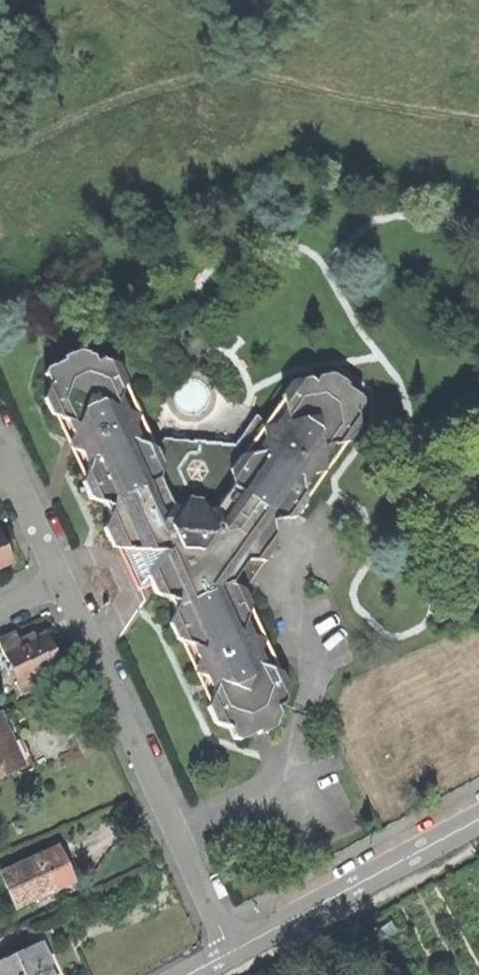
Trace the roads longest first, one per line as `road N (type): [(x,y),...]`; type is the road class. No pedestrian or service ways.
road 1 (residential): [(234,954),(60,577)]
road 2 (unclassified): [(234,954),(478,823)]
road 3 (residential): [(60,577),(0,442)]

